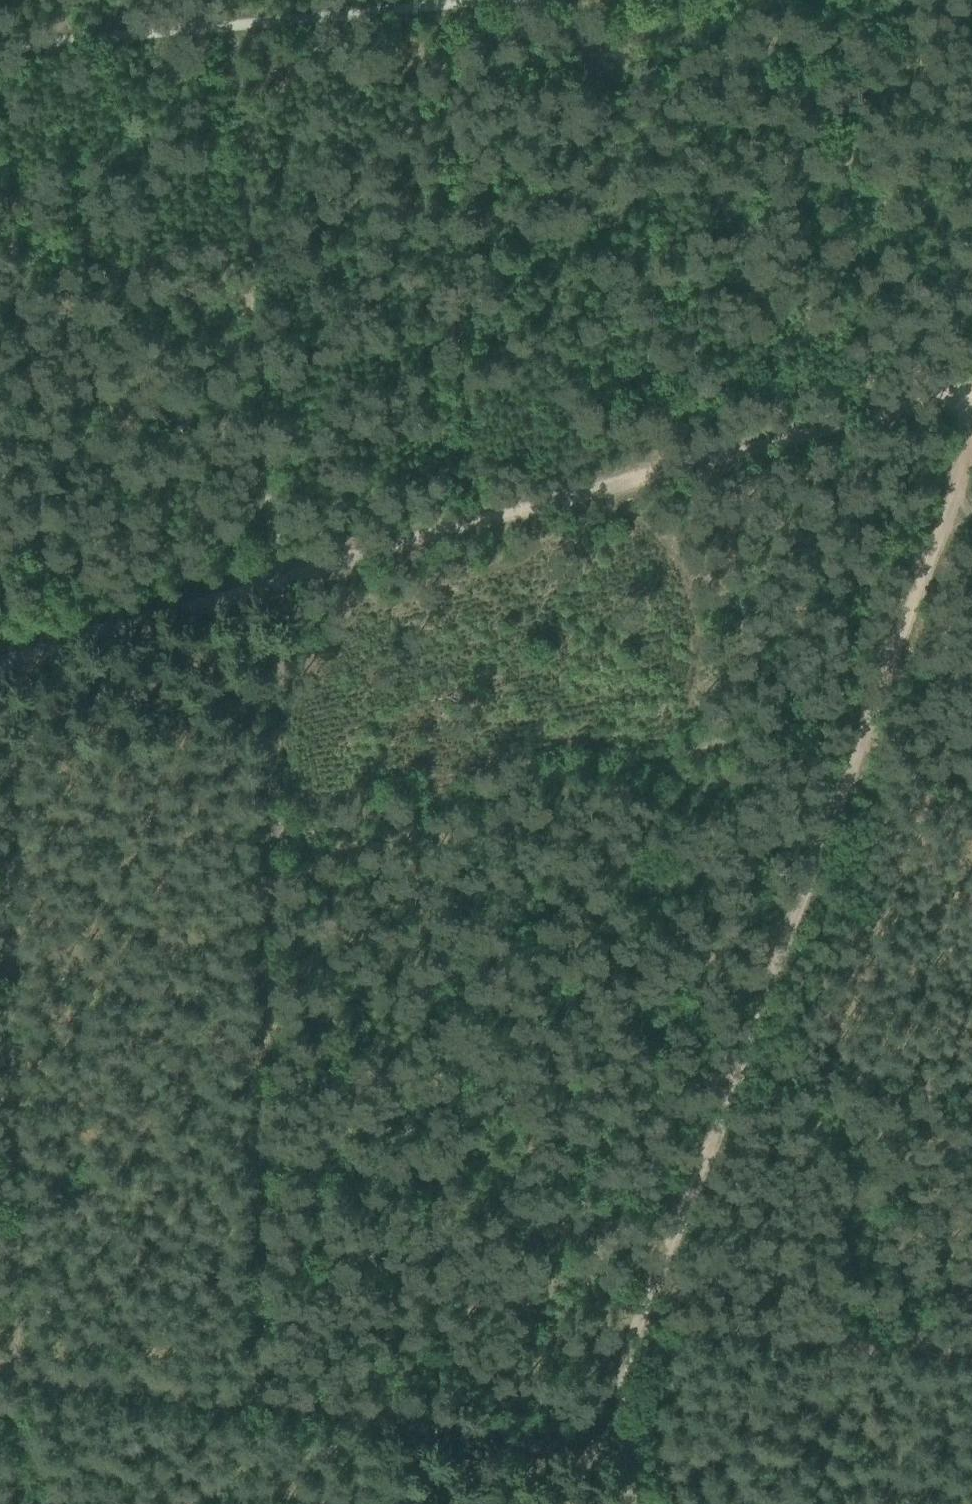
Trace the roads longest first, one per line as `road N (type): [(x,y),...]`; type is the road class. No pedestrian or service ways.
road 1 (track): [(0,656),(647,478),(971,378)]
road 2 (track): [(46,642),(9,785),(16,1503)]
road 3 (track): [(867,713),(269,845)]
road 4 (track): [(231,29),(277,581)]
road 5 (track): [(623,1503),(627,1359),(764,986)]
road 6 (track): [(434,7),(0,48)]
road 7 (track): [(262,1028),(250,1406)]
road 8 (track): [(971,1353),(640,1326)]
road 9 (track): [(867,713),(971,433)]
road 10 (track): [(269,845),(277,581)]
road 11 (track): [(250,1406),(0,1372)]
road 12 (track): [(377,1422),(621,1456)]
road 13 (track): [(734,1069),(971,1082)]
road 14 (track): [(764,986),(846,775)]
road 15 (track): [(269,845),(262,1028)]
road 16 (track): [(377,1422),(250,1406)]
road 17 (track): [(971,776),(846,775)]

